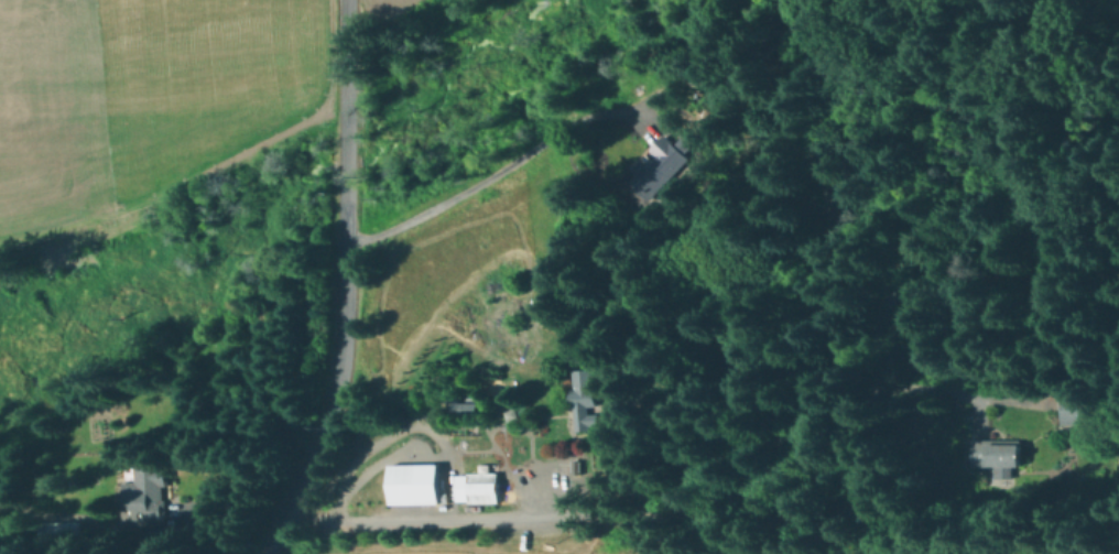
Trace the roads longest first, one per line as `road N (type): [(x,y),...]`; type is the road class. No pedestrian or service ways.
road 1 (residential): [(347,0),(340,361),(333,402),(270,553)]

